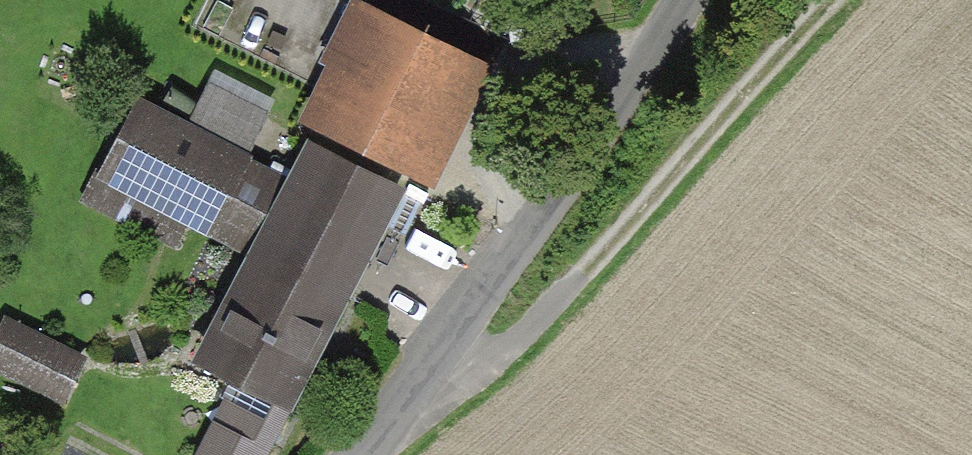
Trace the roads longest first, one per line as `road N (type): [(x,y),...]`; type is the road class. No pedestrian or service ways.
road 1 (track): [(403,399),(491,360),(830,0)]
road 2 (unclassified): [(673,0),(360,454)]

